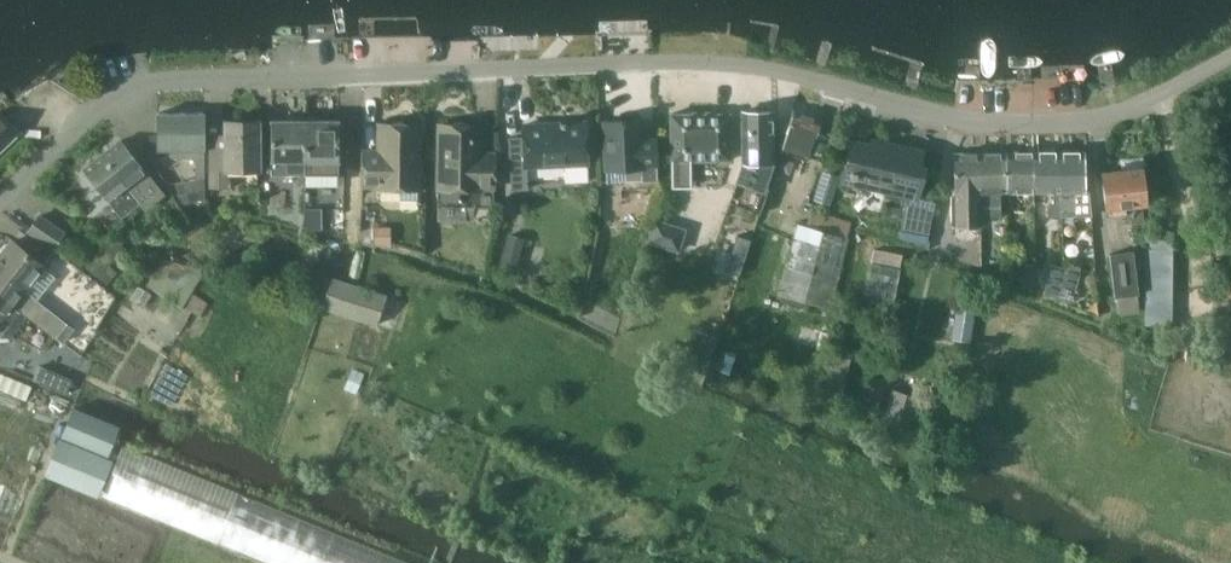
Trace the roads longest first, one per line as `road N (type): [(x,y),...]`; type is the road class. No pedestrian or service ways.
road 1 (unclassified): [(0,209),(107,106),(143,87),(181,80),(709,61),(940,114),(1079,123),(1131,111),(1230,65)]

